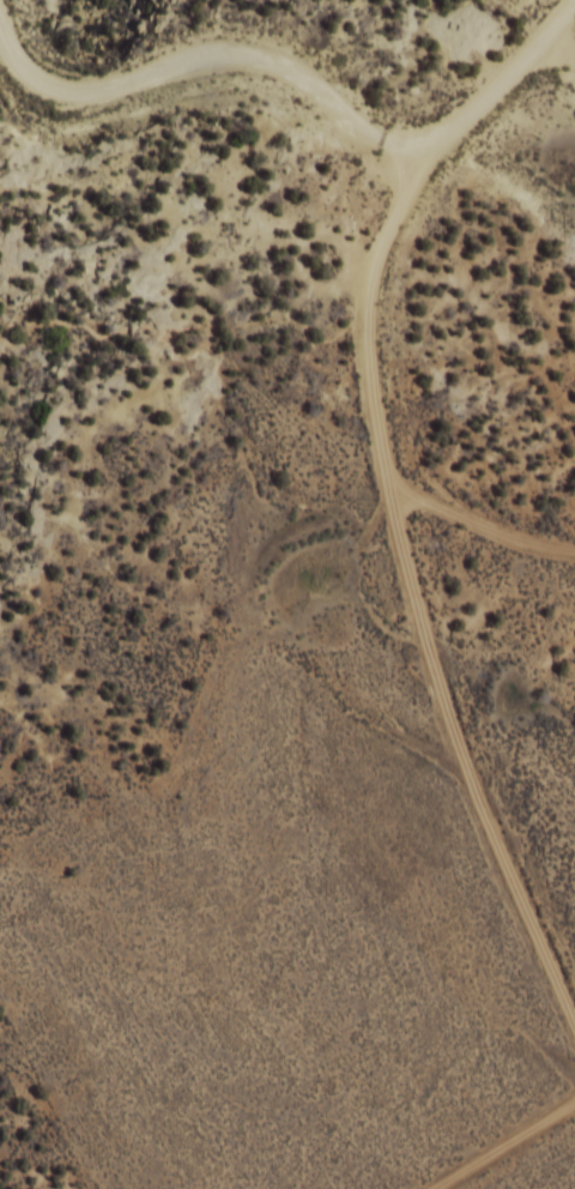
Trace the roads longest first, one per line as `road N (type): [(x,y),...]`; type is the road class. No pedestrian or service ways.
road 1 (residential): [(574,1101),(461,826),(371,404),(359,174)]
road 2 (residential): [(3,0),(92,72),(250,72),(359,174),(454,129),(567,0)]
road 3 (residential): [(574,560),(543,565),(399,533)]

